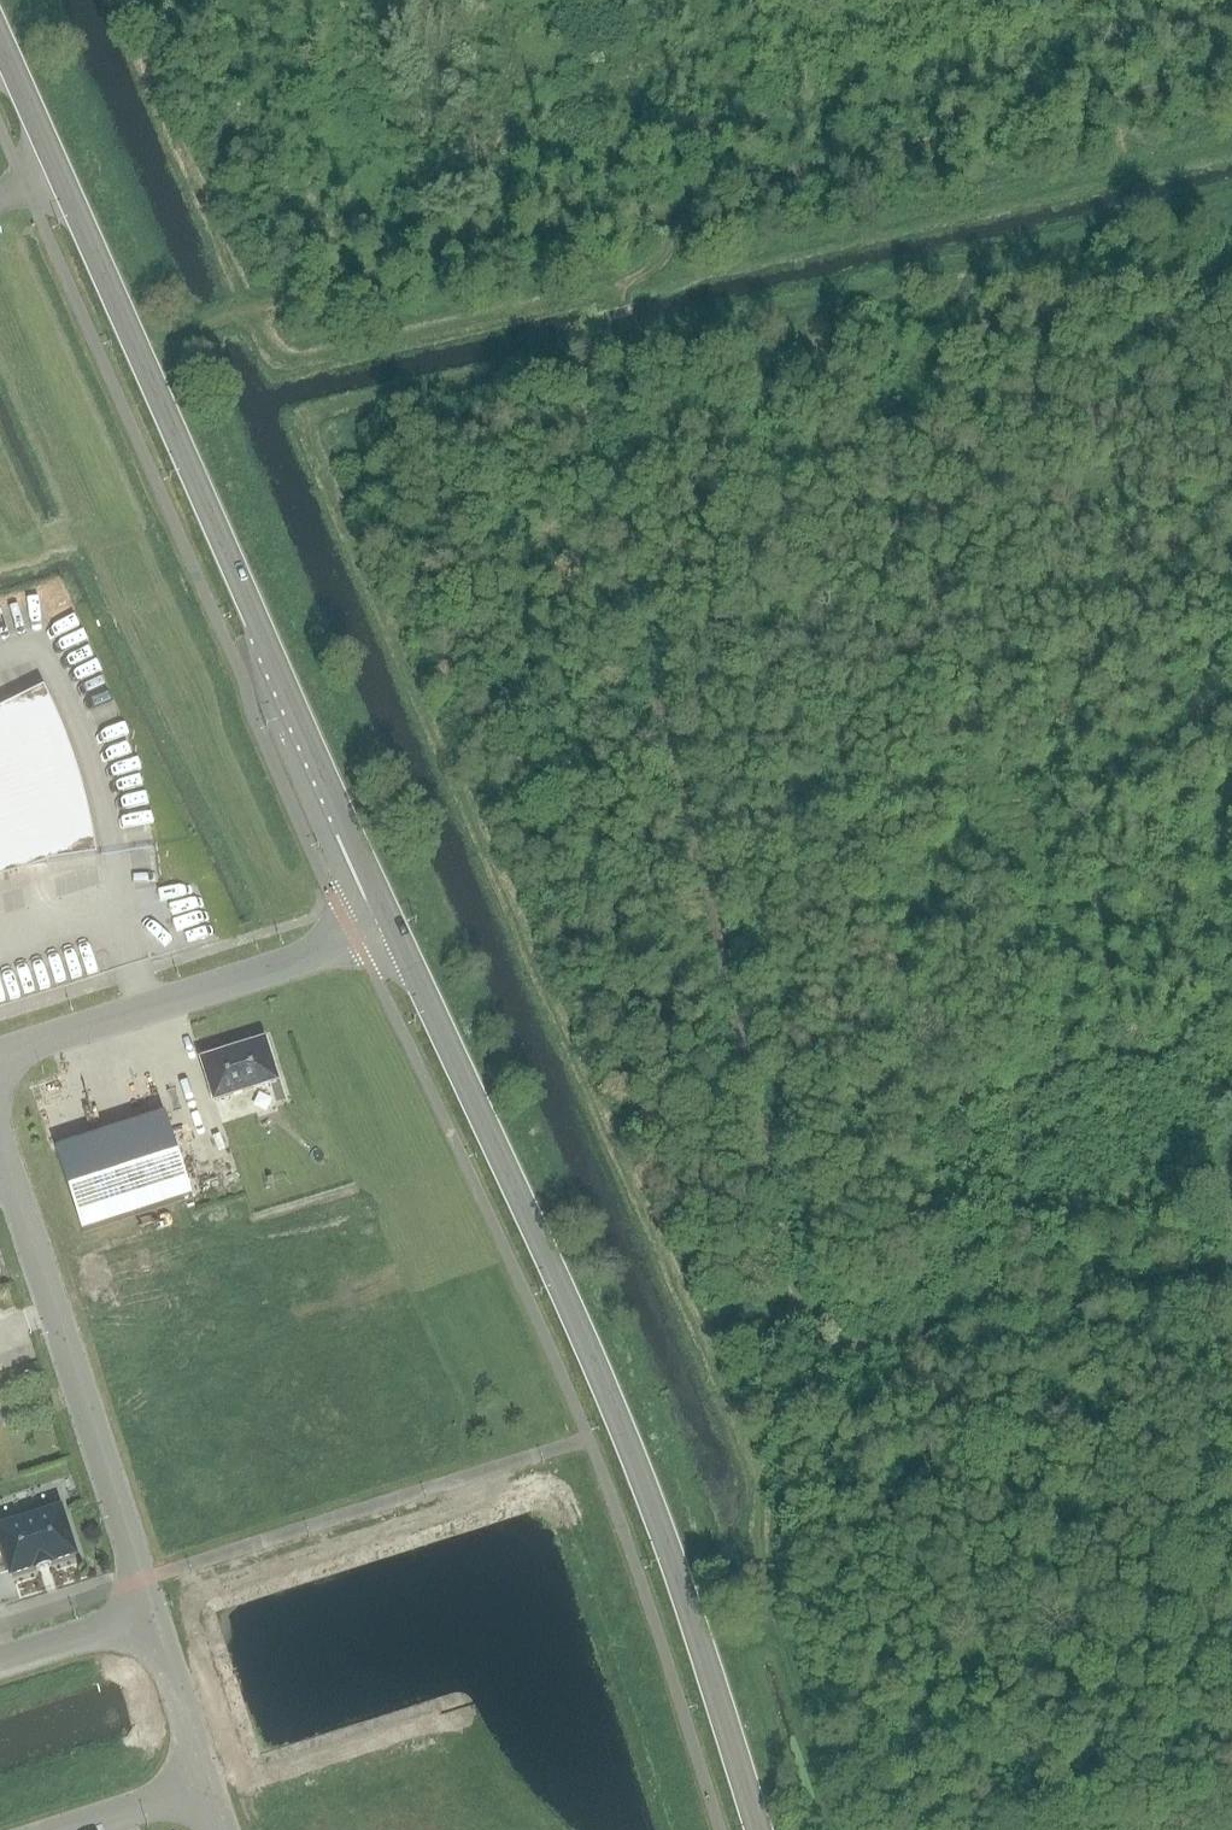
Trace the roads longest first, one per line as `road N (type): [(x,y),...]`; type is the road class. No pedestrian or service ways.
road 1 (track): [(1231,1263),(864,1345),(825,1347),(801,1302),(590,422),(594,383),(616,337),(595,219),(1231,76)]
road 2 (tertiary): [(757,1829),(622,1428),(391,924)]
road 3 (tertiary): [(391,924),(0,46)]
road 4 (track): [(825,1347),(719,1372),(764,1501),(770,1564),(847,1829)]
road 5 (unclassified): [(0,1152),(154,1616)]
road 6 (track): [(595,219),(234,300),(133,345)]
road 7 (unclassified): [(391,924),(0,1062)]
road 8 (unclassified): [(154,1616),(209,1786)]
road 9 (unclassified): [(154,1616),(0,1665)]
road 10 (unclassified): [(209,1786),(71,1829)]

